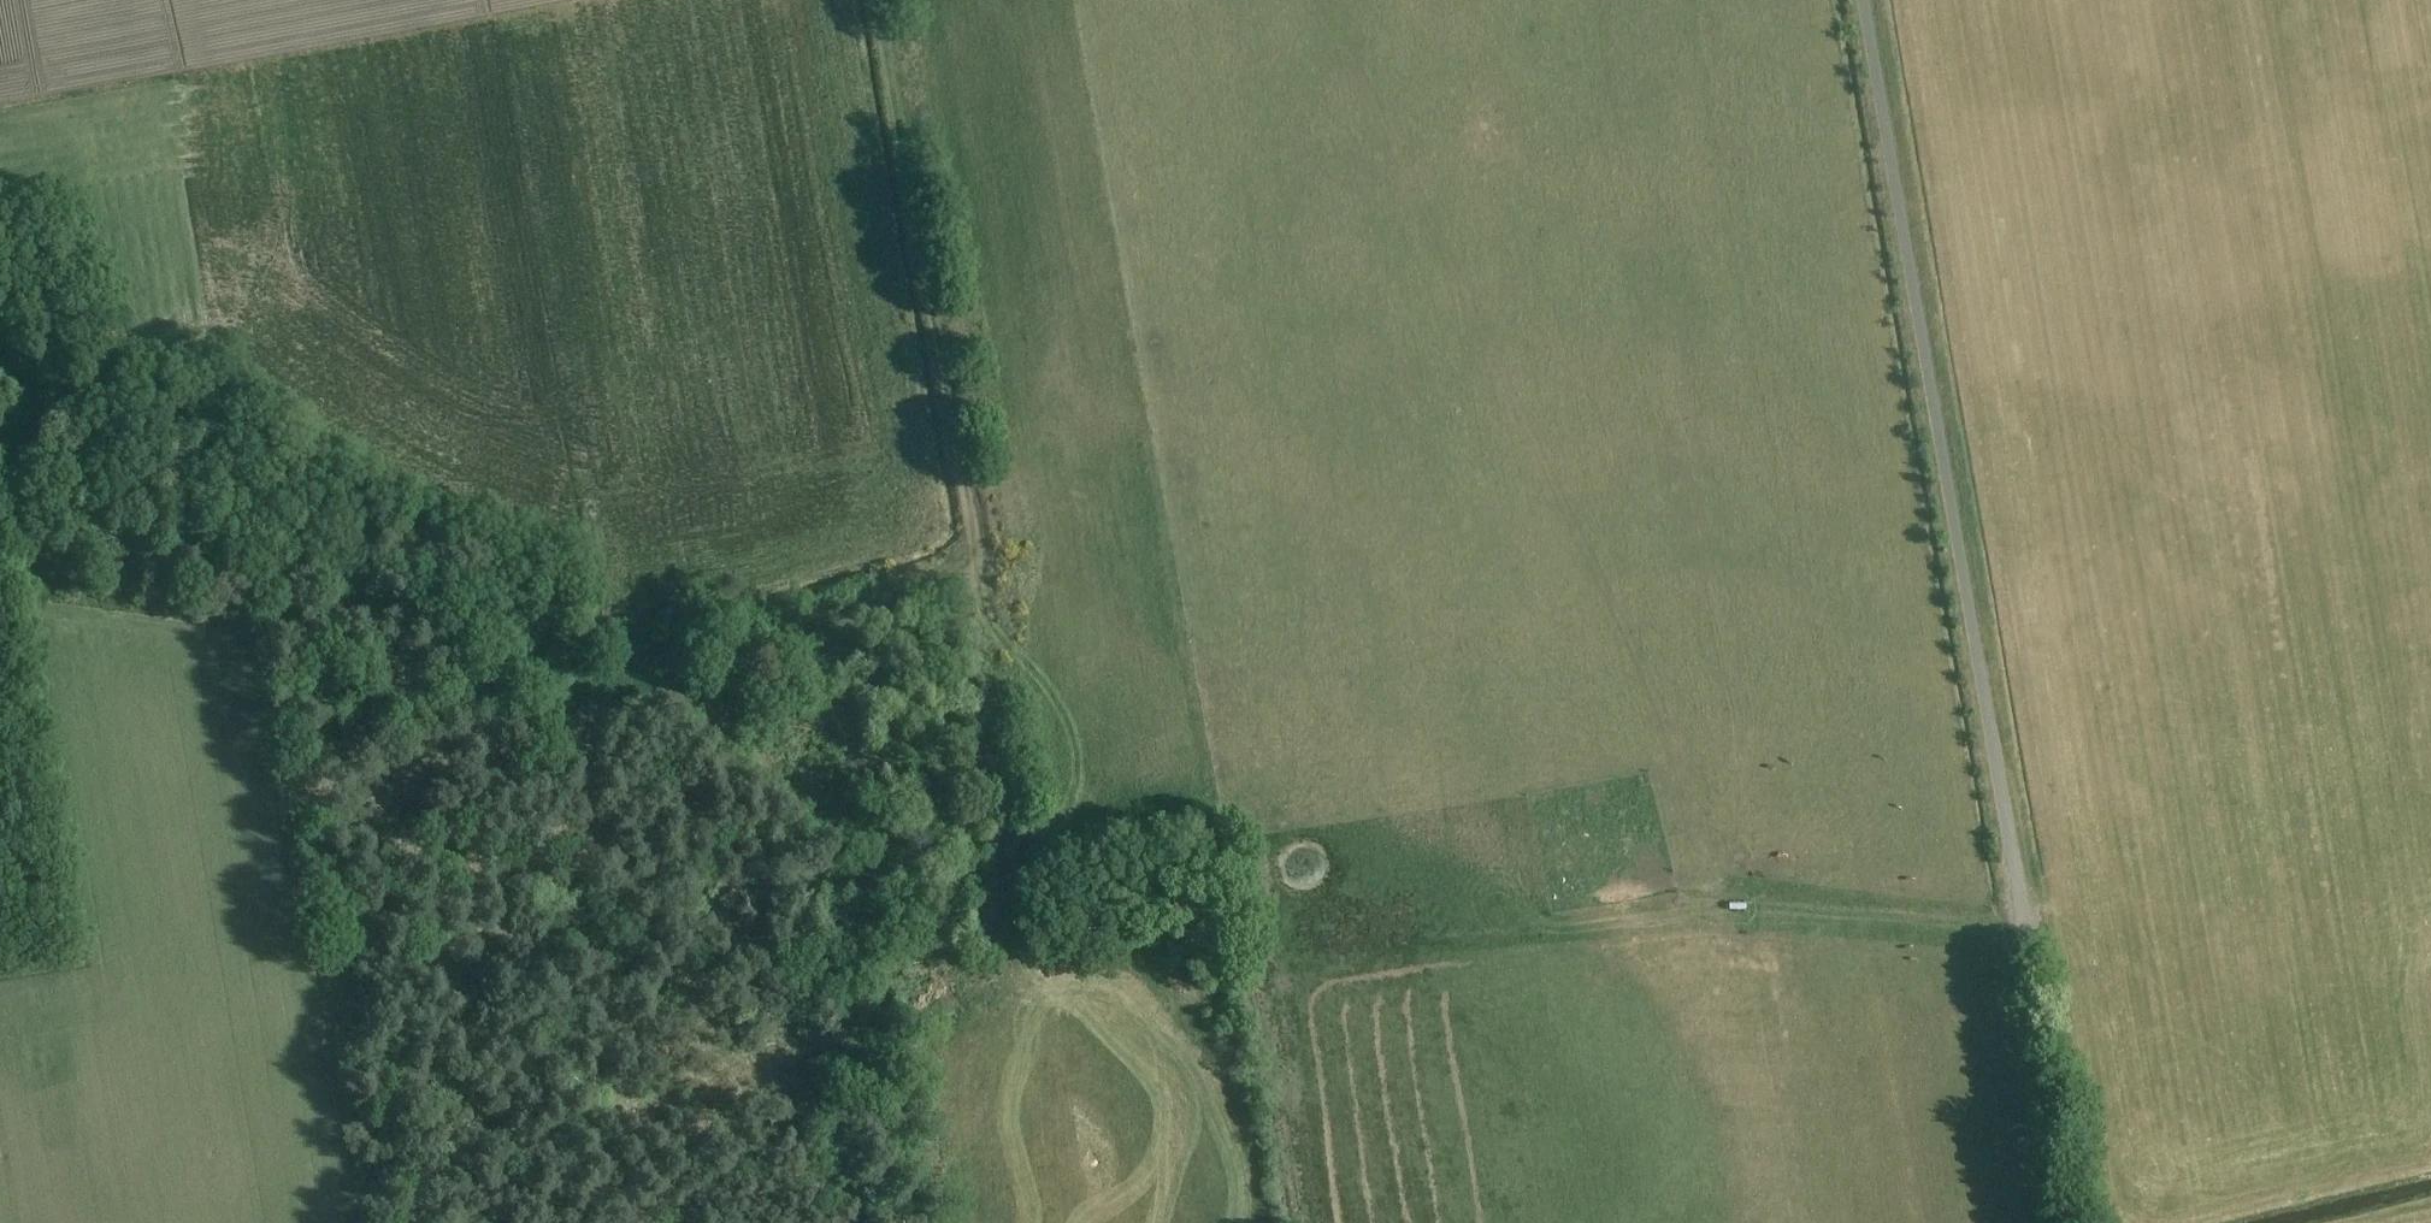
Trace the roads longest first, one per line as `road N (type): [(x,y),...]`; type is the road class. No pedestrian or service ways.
road 1 (track): [(878,0),(973,532),(965,555),(702,698),(559,717),(517,709),(442,660)]
road 2 (unclassified): [(2024,933),(1864,0)]

